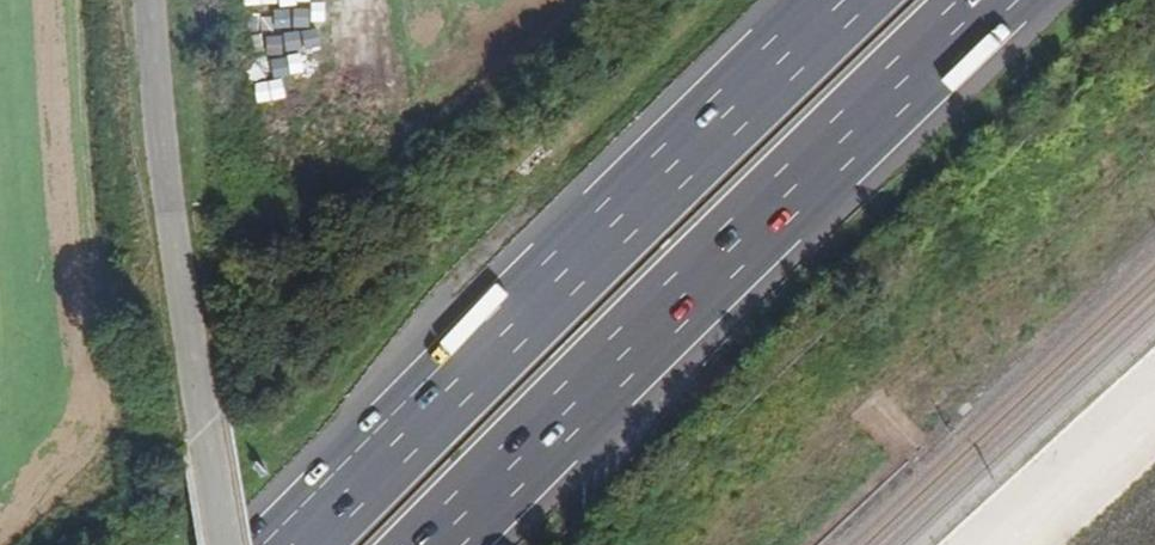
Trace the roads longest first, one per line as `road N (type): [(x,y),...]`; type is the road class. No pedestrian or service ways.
road 1 (motorway): [(435,544),(993,0)]
road 2 (motorway): [(841,0),(284,544)]
road 3 (tertiary): [(203,434),(160,145),(151,0)]

